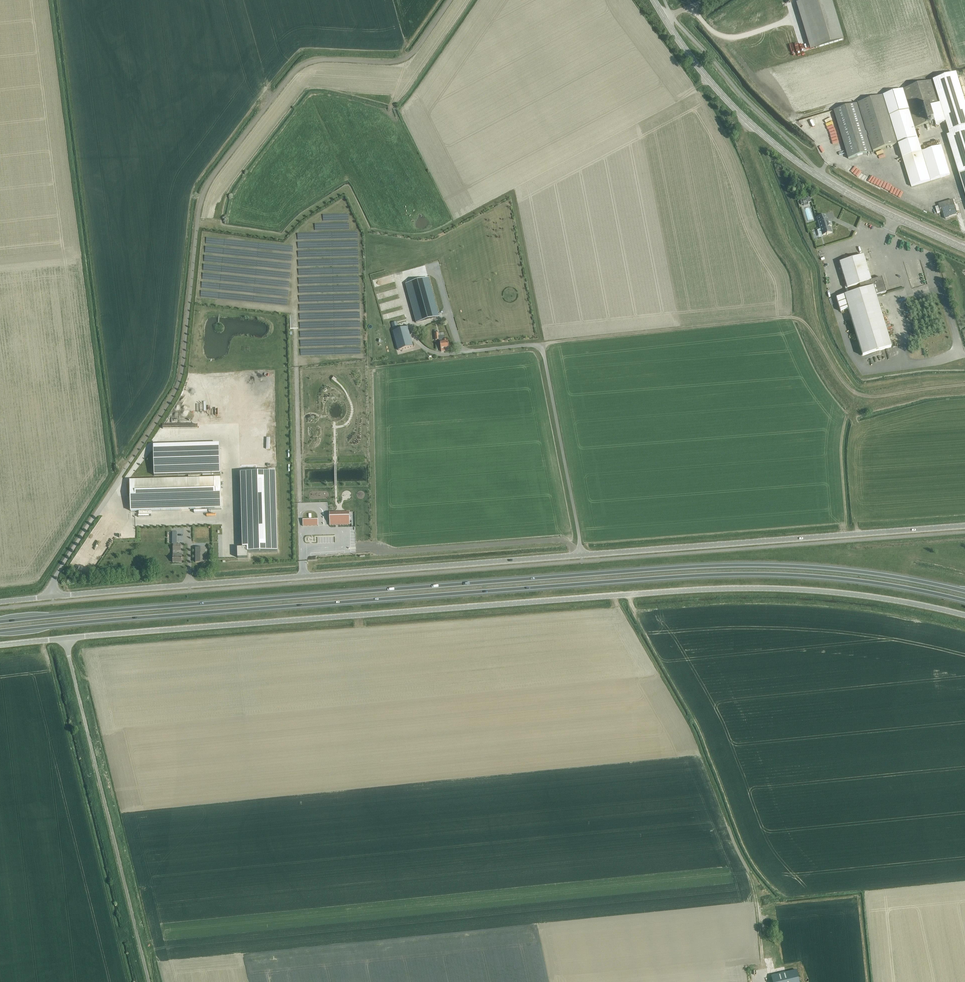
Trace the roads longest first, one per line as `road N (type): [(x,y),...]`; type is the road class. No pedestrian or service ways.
road 1 (trunk): [(964,591),(849,571),(738,565),(0,622)]
road 2 (trunk): [(0,631),(716,575),(849,580),(964,600)]
road 3 (unclassified): [(65,639),(733,589),(856,595),(964,615)]
road 4 (unclassified): [(52,596),(59,571),(179,388),(201,206),(214,178),(306,62),(405,59),(449,0)]
road 5 (unclassified): [(52,596),(582,555)]
road 6 (track): [(540,349),(796,318),(859,396),(964,385)]
road 7 (secondary): [(964,249),(846,193),(782,151),(708,80),(664,19)]
road 8 (unclassified): [(582,555),(964,526)]
road 9 (unclassified): [(148,981),(65,639)]
road 10 (unclassified): [(582,555),(540,349),(443,356),(422,346),(414,329)]
road 11 (track): [(748,122),(745,145),(798,276),(803,321)]

